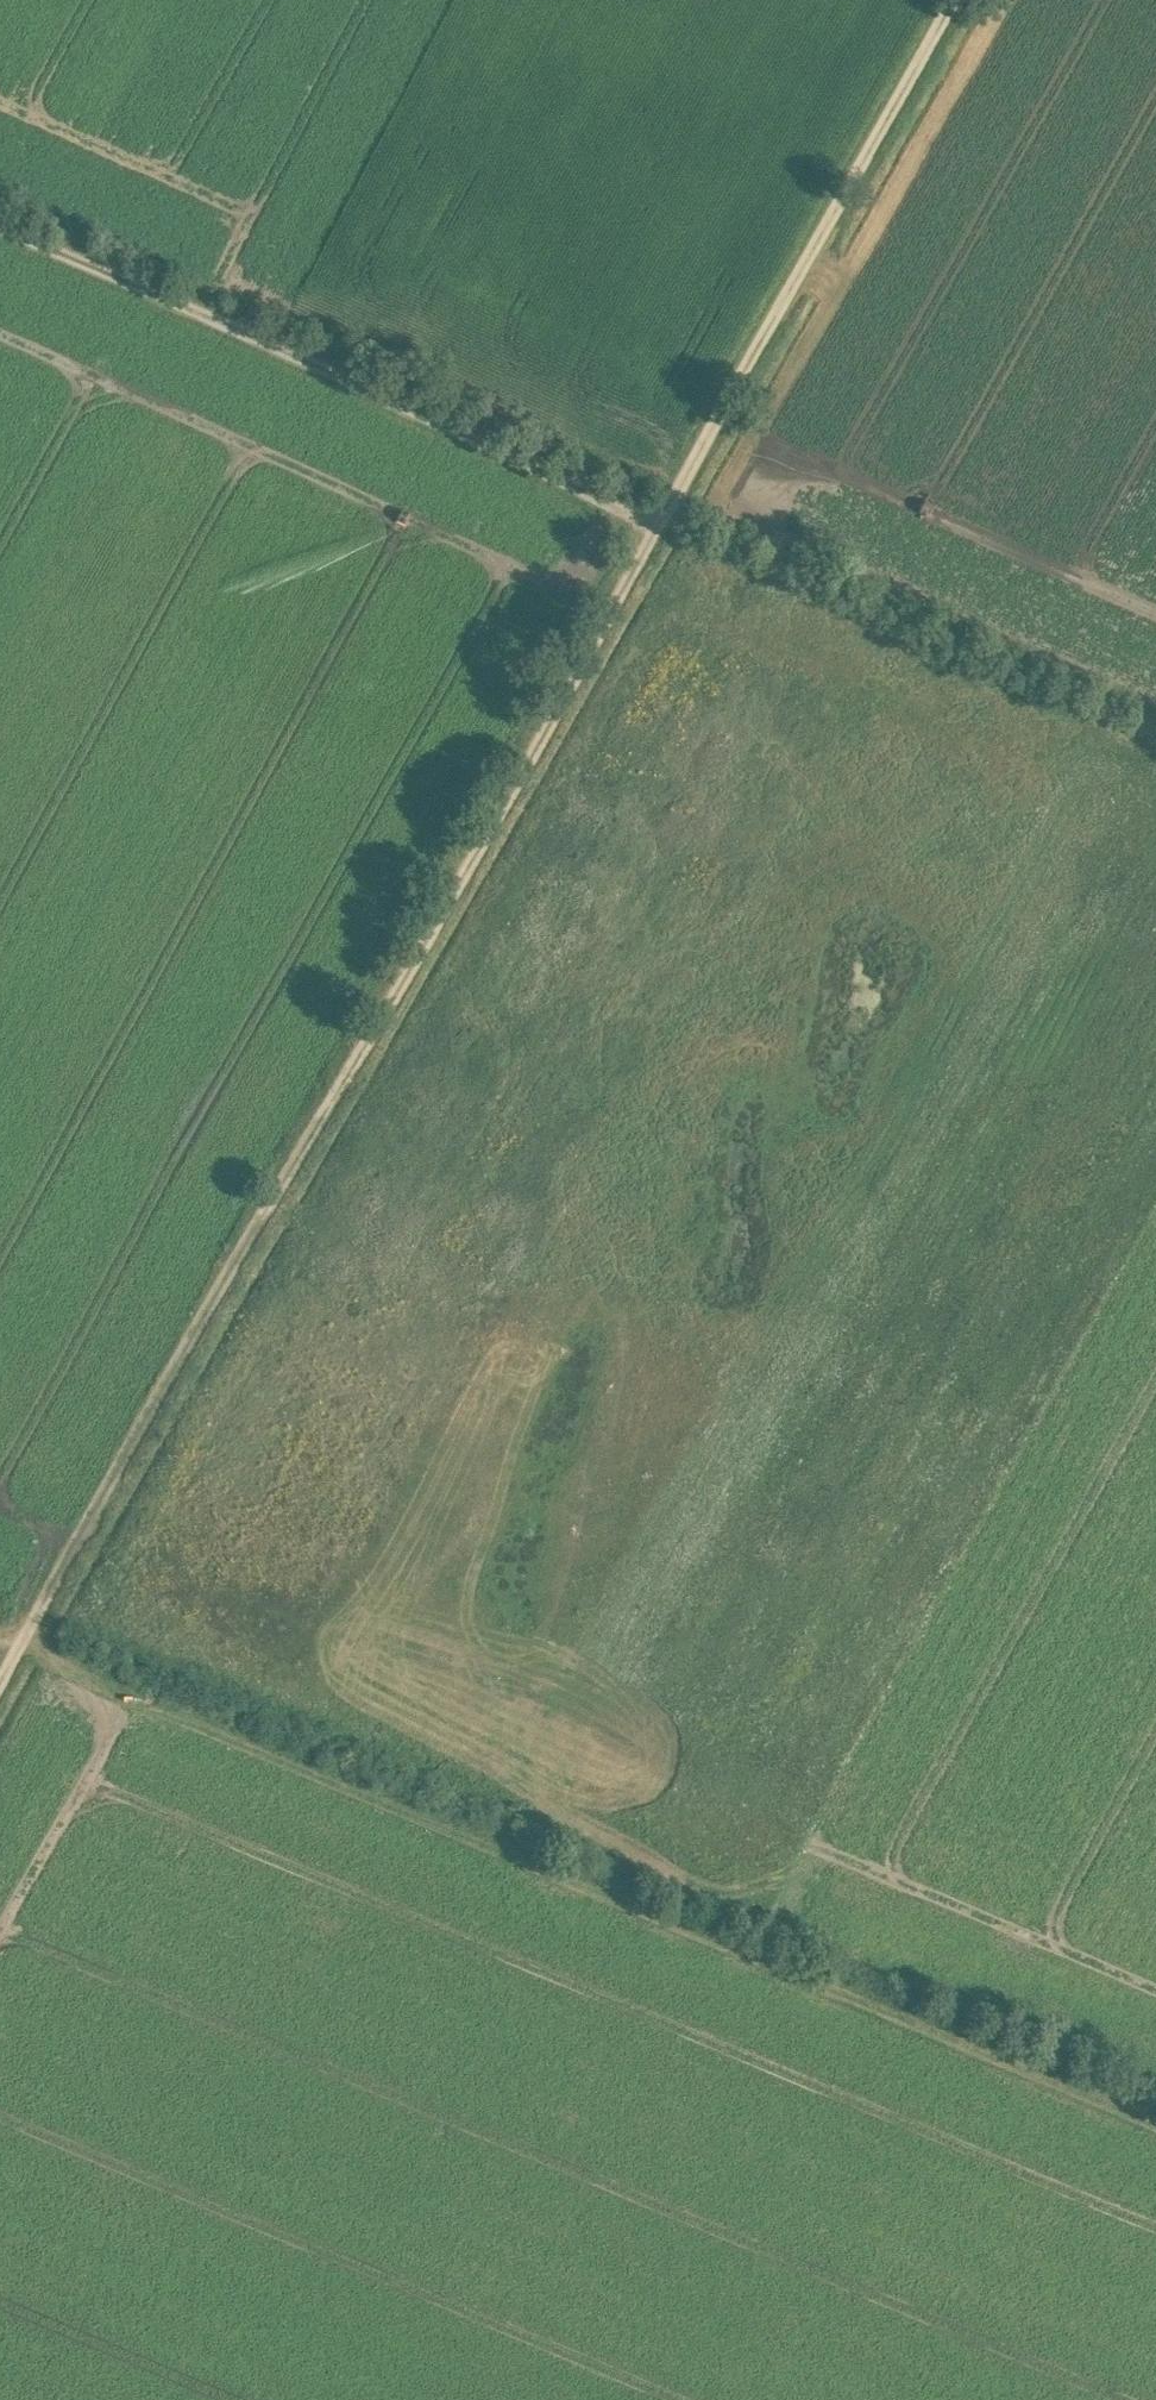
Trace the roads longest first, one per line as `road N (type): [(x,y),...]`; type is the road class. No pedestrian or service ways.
road 1 (track): [(961,0),(0,1684)]
road 2 (track): [(0,227),(660,525)]

